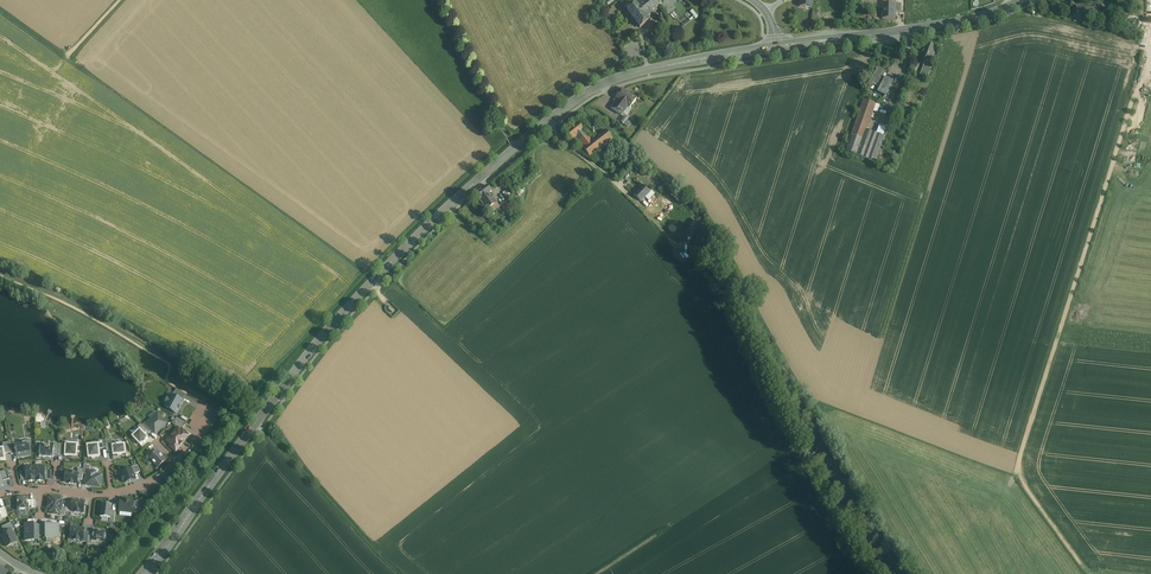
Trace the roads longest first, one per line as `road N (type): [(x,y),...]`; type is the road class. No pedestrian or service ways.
road 1 (secondary): [(146,573),(322,338),(526,139),(622,77),(777,47)]
road 2 (secondary): [(777,47),(960,21),(1021,0)]
road 3 (residential): [(0,494),(137,487),(186,453),(208,420)]
road 4 (track): [(547,122),(641,204)]

